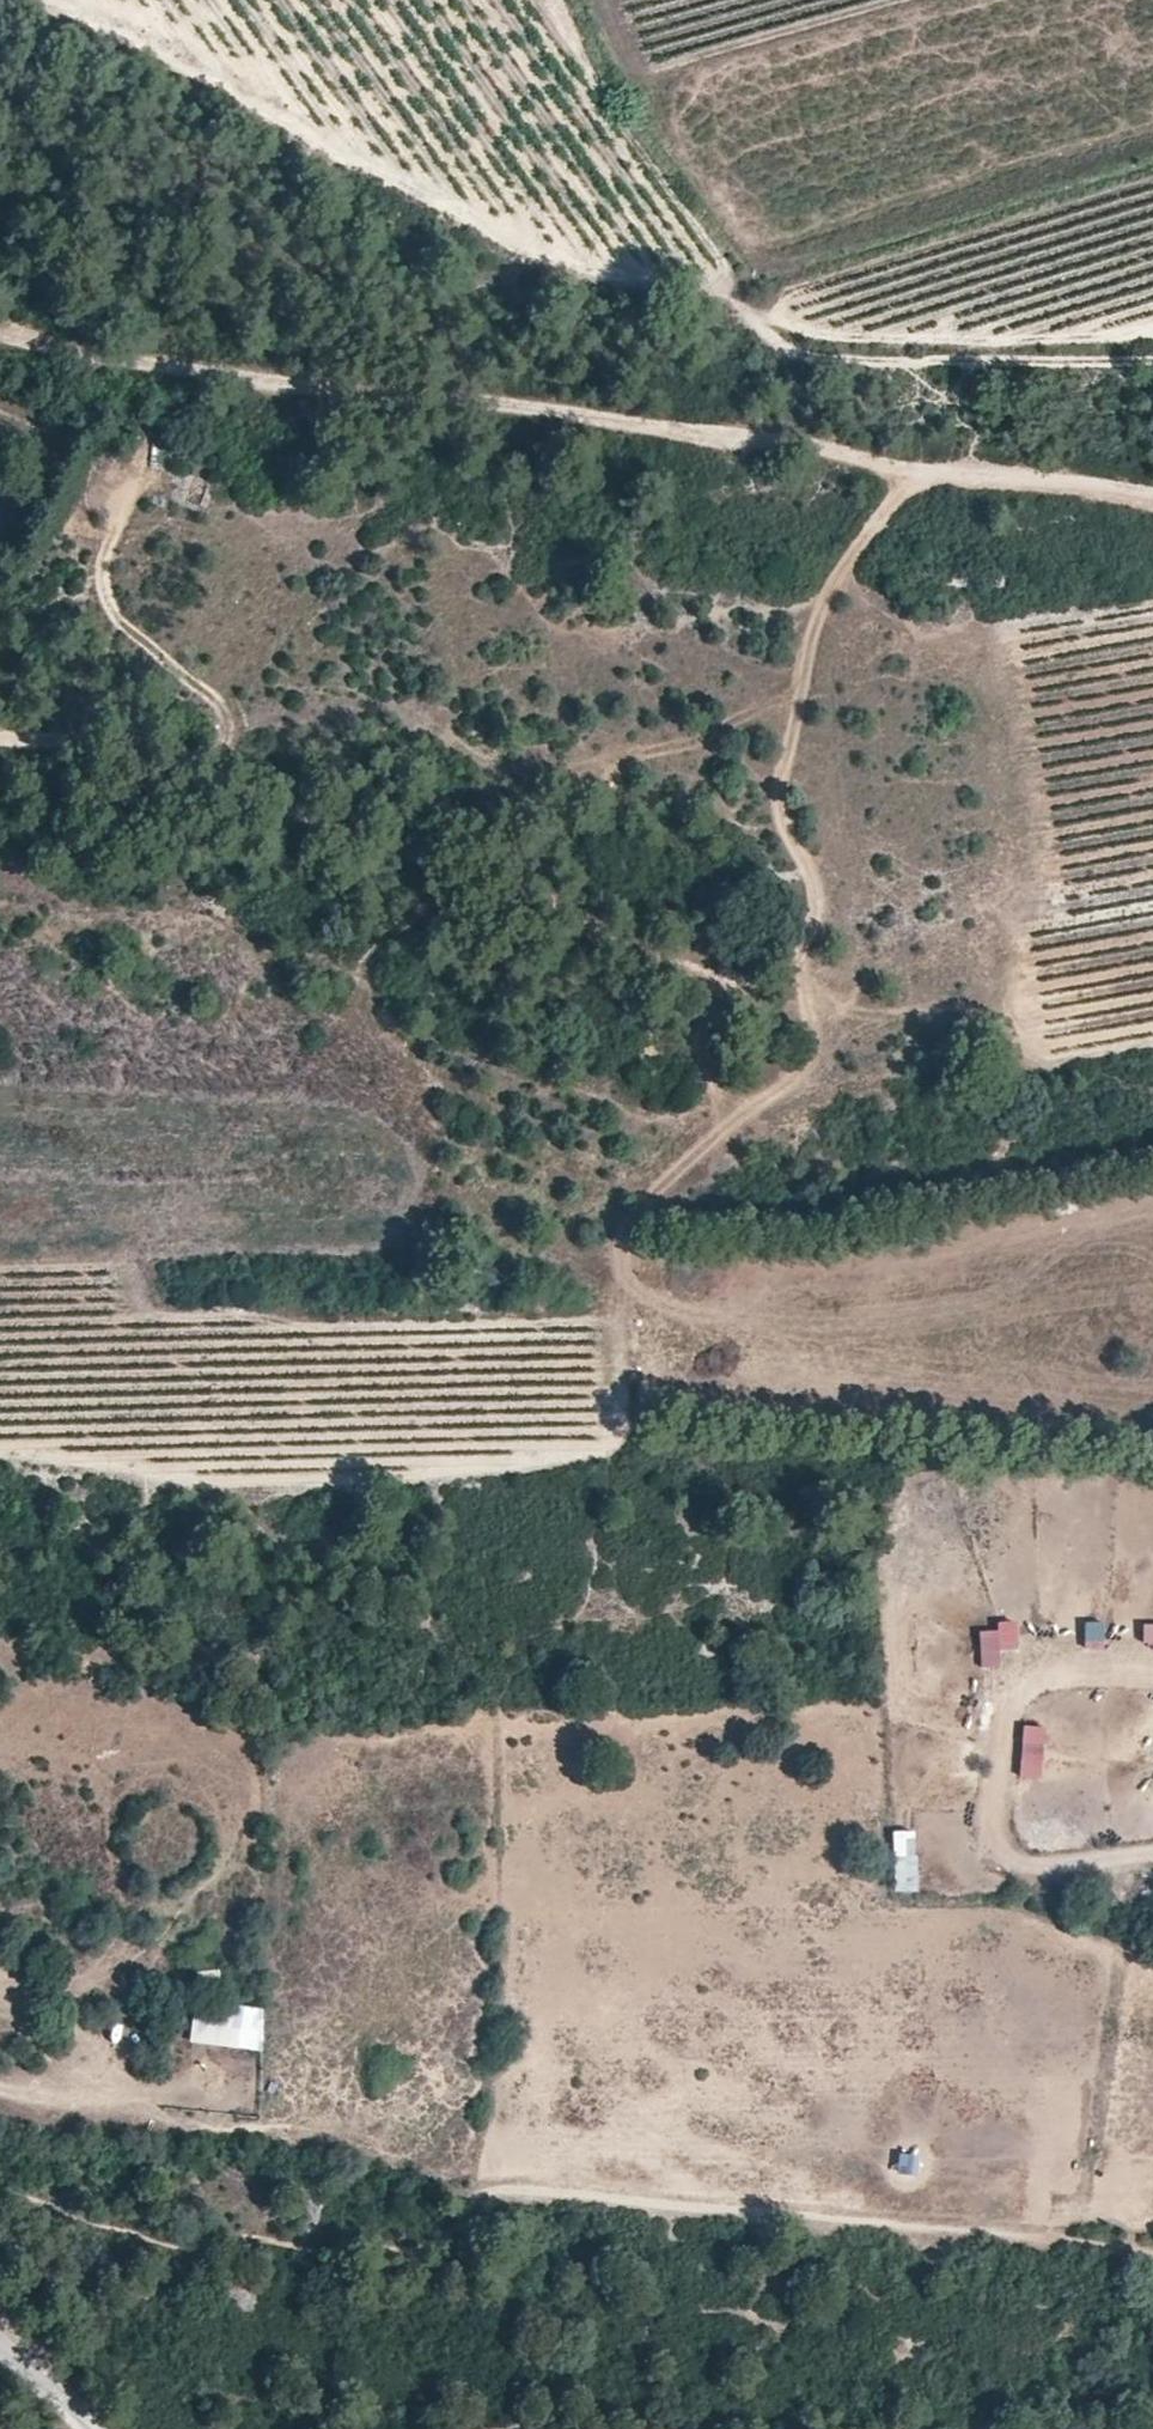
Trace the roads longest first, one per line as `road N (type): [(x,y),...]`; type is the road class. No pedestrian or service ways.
road 1 (track): [(1152,497),(903,469),(652,423),(216,372),(0,328)]
road 2 (unclassified): [(97,2428),(73,2396),(0,2334)]
road 3 (track): [(1152,1855),(1024,1866)]

